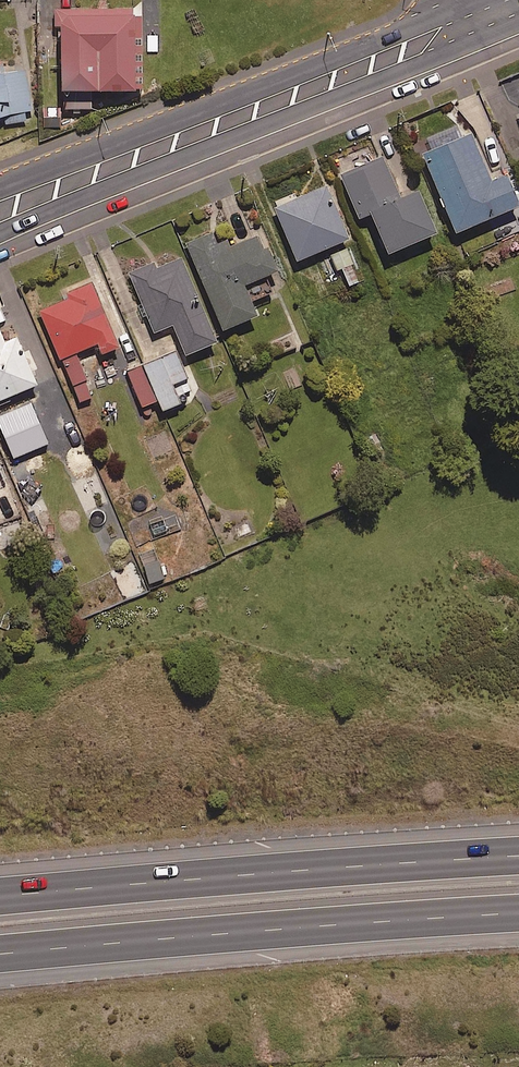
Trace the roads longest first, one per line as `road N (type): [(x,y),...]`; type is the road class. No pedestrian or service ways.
road 1 (secondary): [(0,212),(422,43),(492,7)]
road 2 (motorway): [(0,899),(518,857)]
road 3 (motorway): [(518,914),(0,952)]

